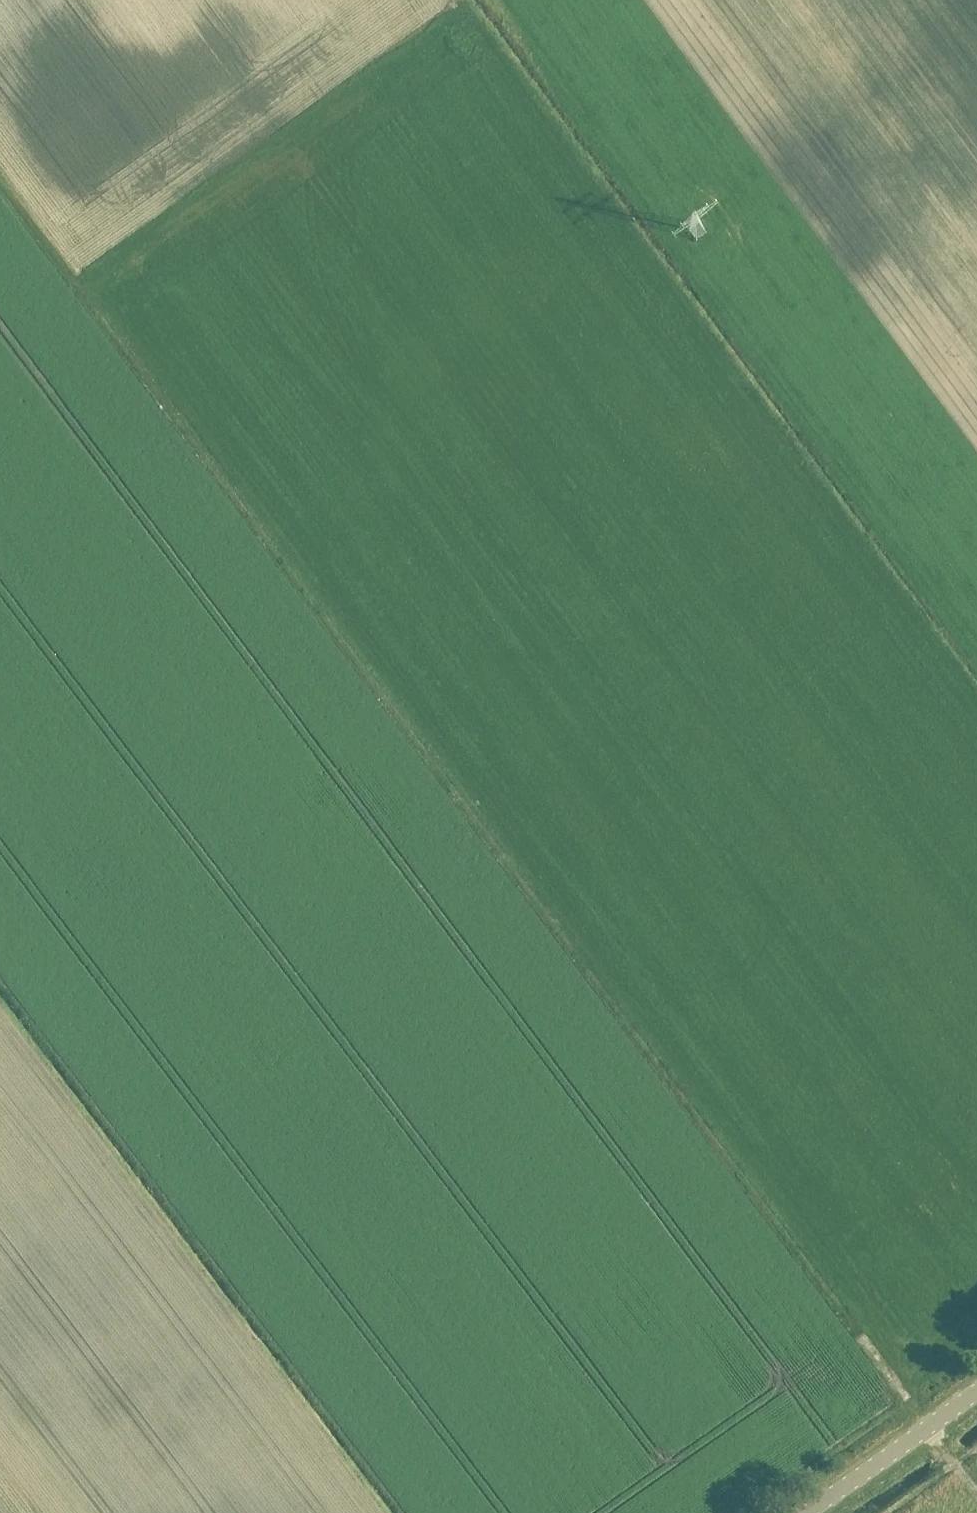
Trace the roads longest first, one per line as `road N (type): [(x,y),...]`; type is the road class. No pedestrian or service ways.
road 1 (unclassified): [(802,1512),(976,1387)]

